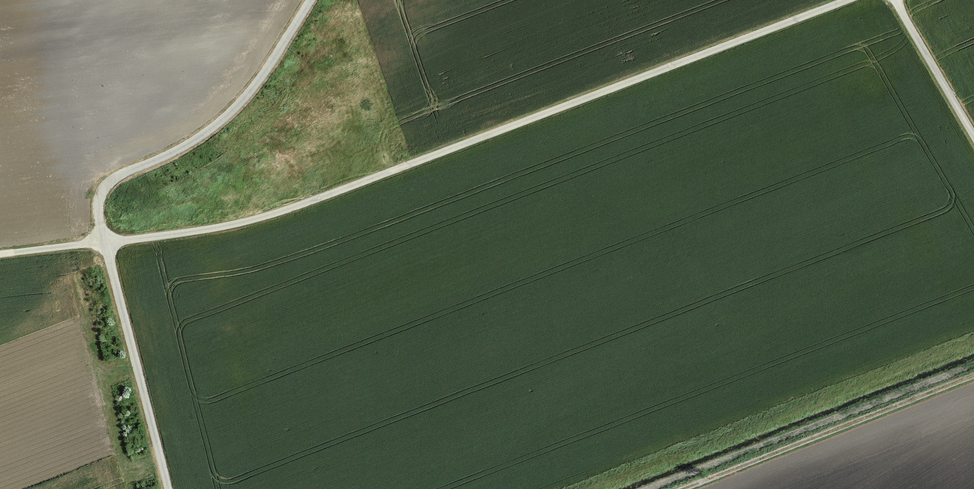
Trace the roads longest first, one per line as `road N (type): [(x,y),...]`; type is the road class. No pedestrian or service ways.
road 1 (track): [(846,0),(300,205),(220,228),(0,255)]
road 2 (track): [(168,488),(96,208),(115,178),(200,137),(240,103),(312,0)]
road 3 (track): [(973,375),(687,488)]
road 4 (track): [(973,139),(894,0)]

